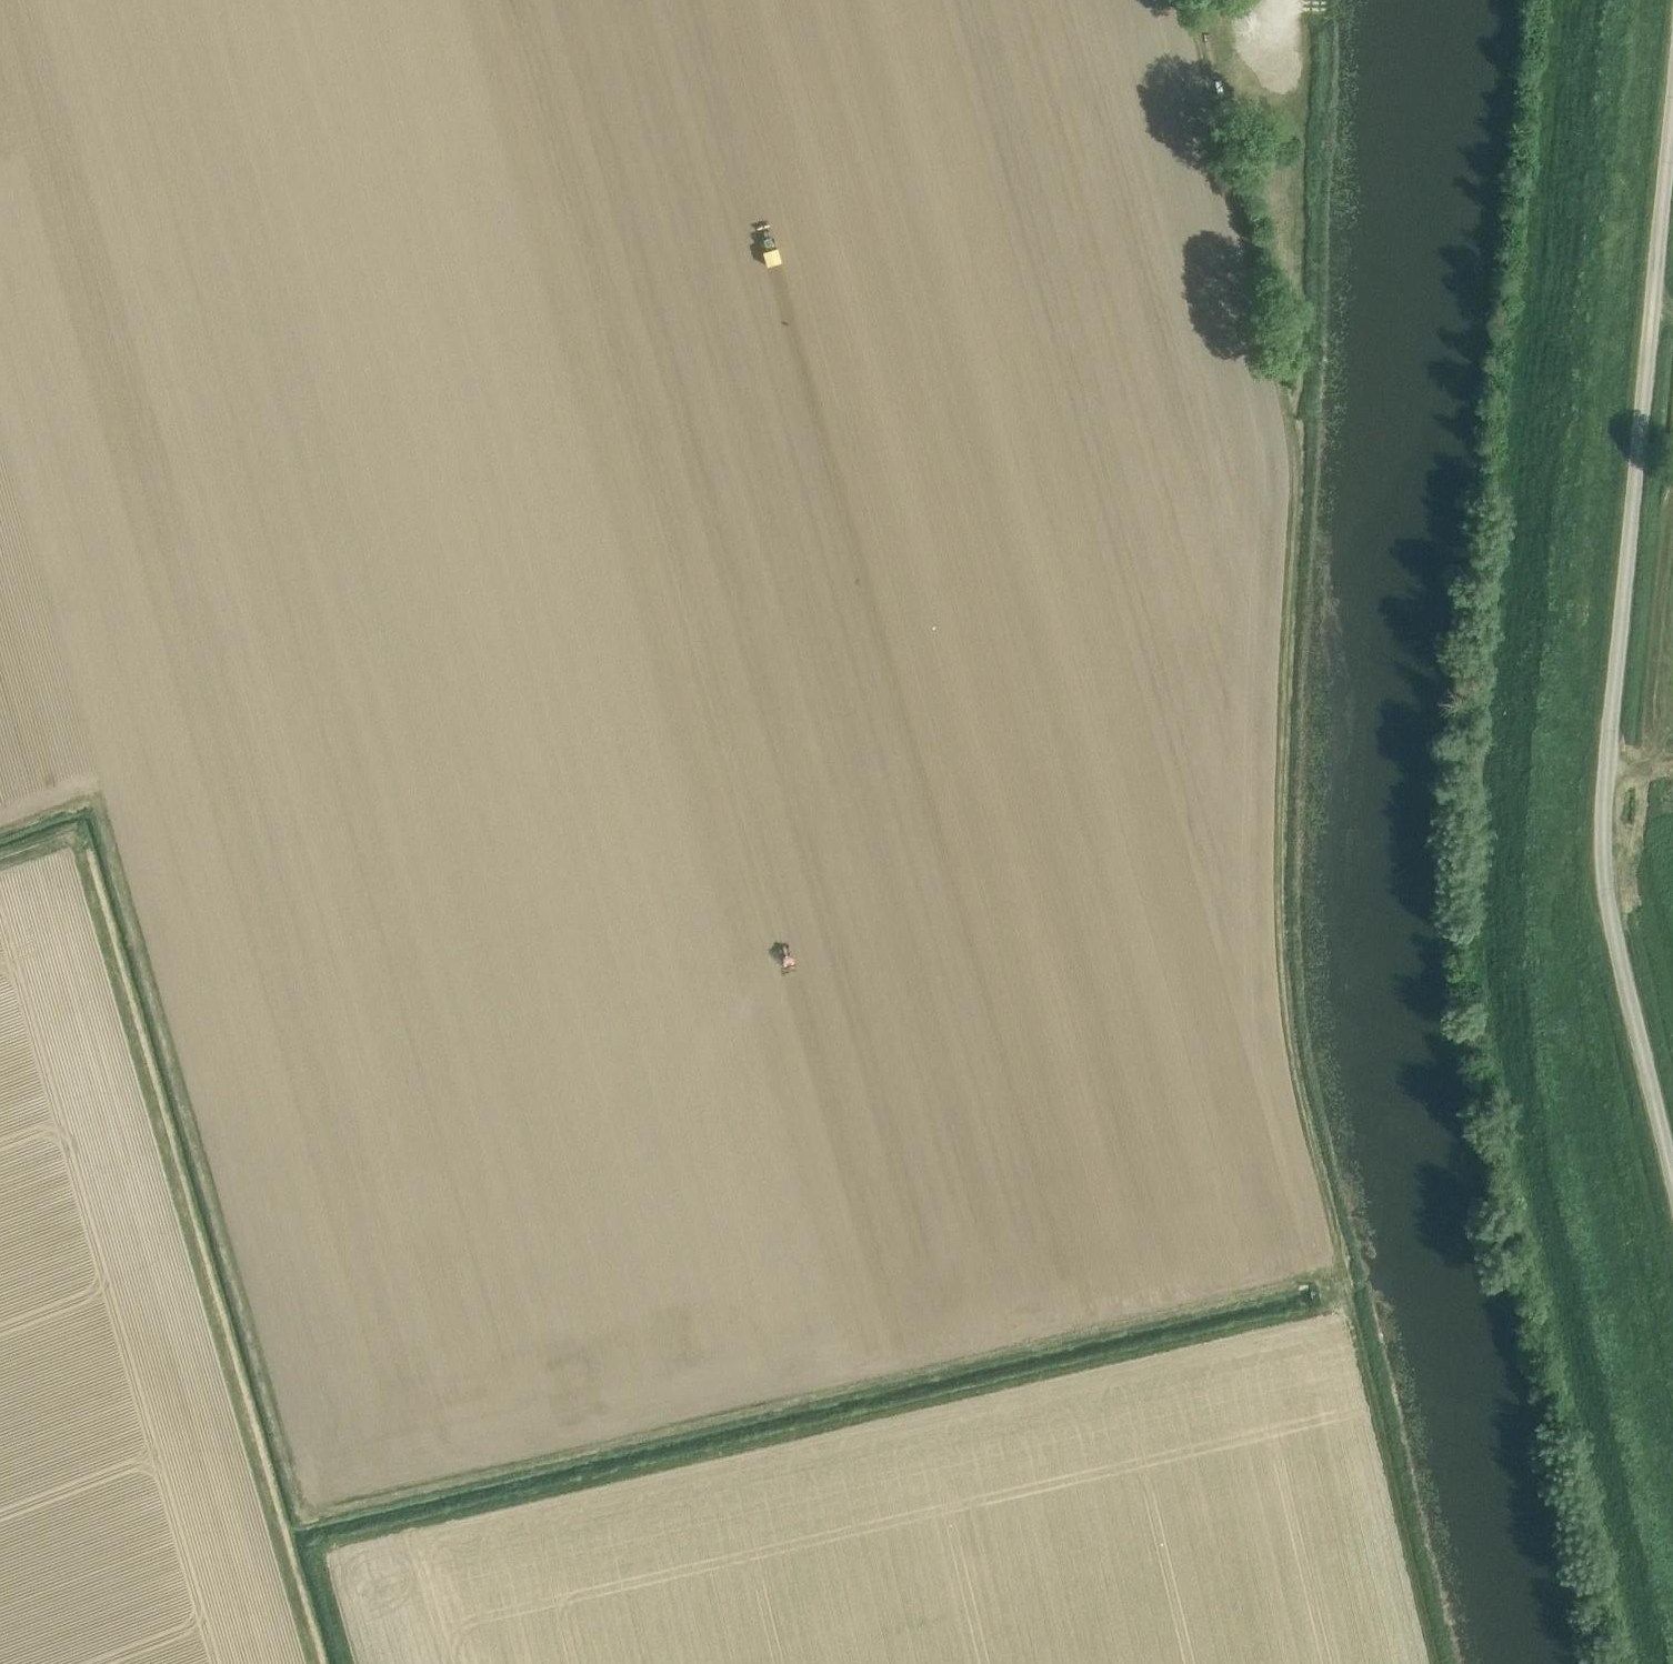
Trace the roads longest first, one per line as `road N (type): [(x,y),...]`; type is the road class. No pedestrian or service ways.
road 1 (unclassified): [(1672,1177),(1603,845),(1672,113)]

